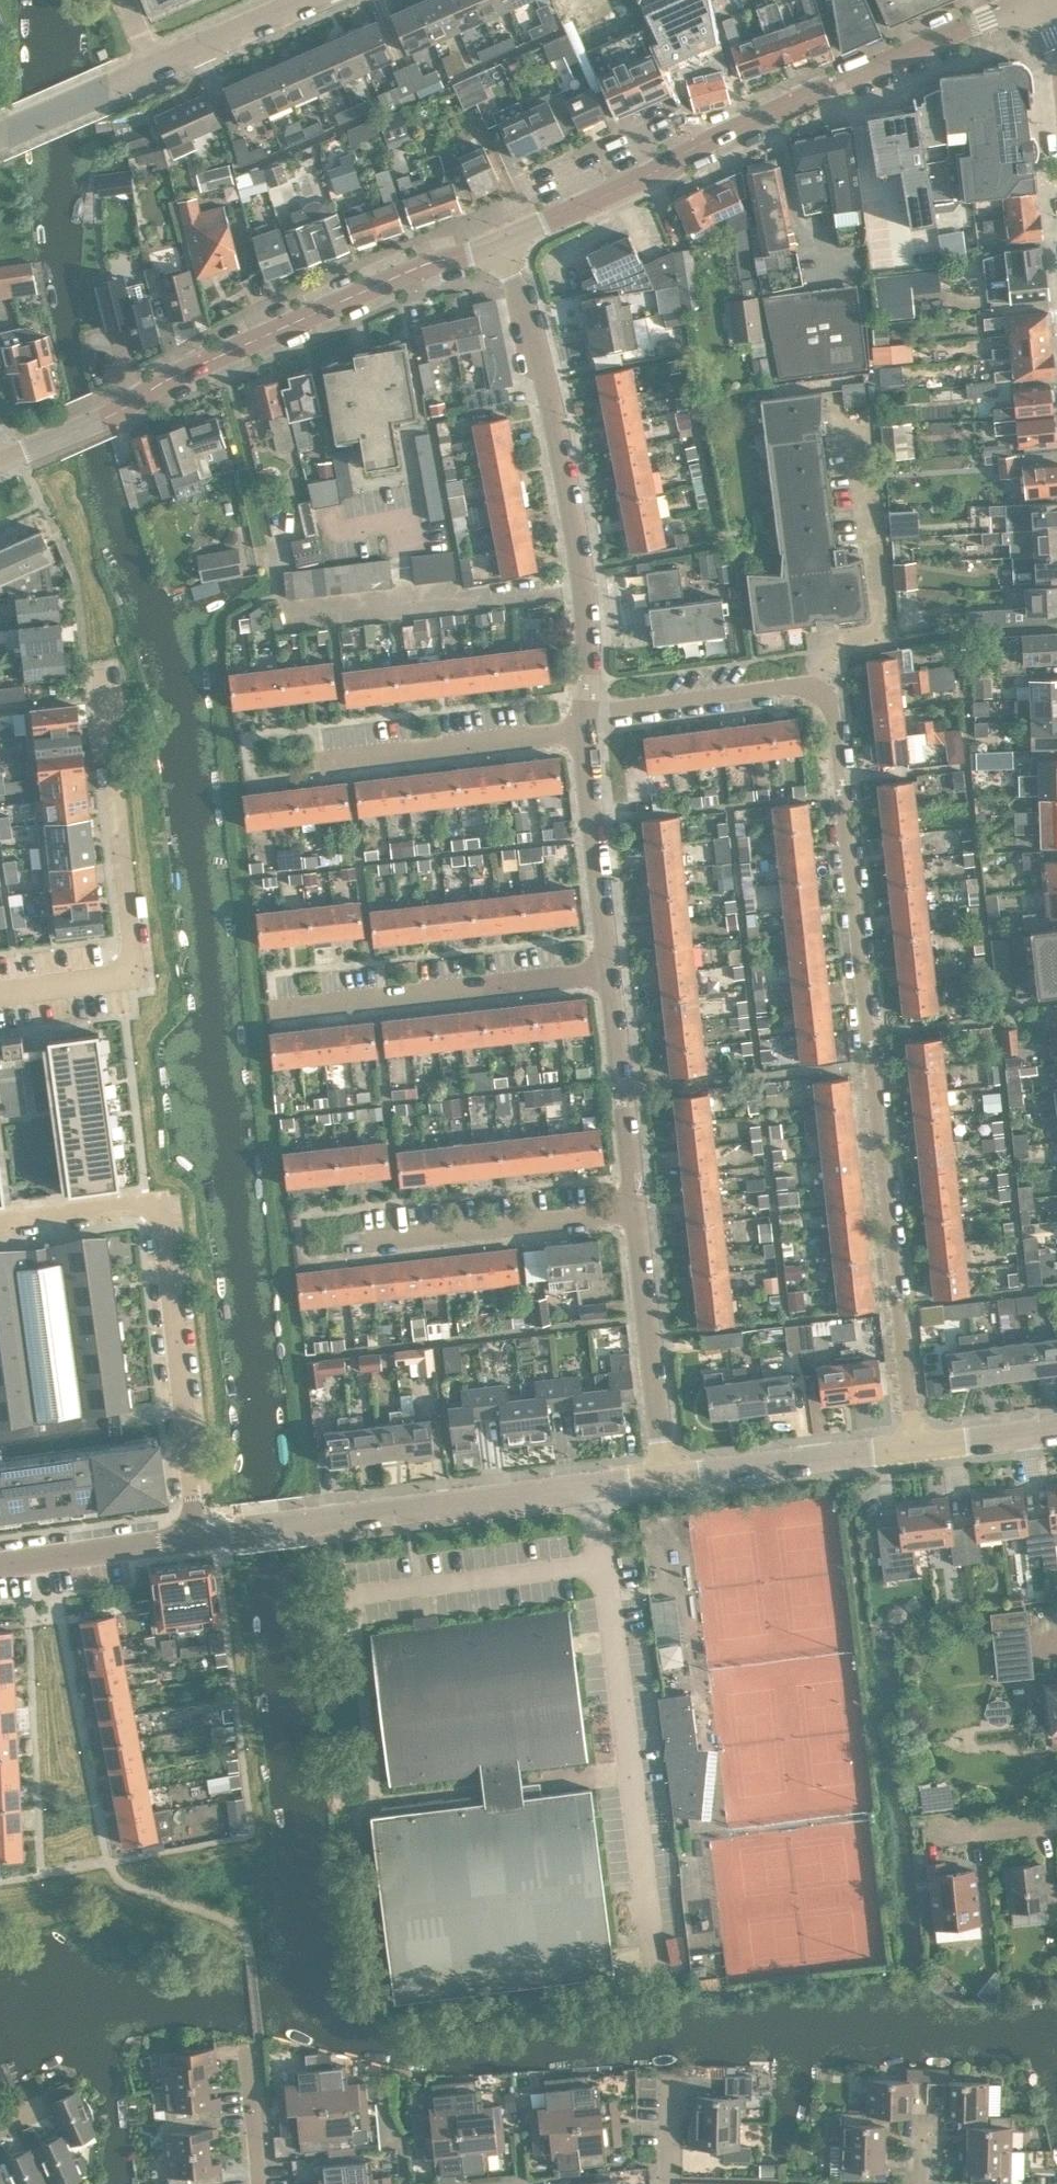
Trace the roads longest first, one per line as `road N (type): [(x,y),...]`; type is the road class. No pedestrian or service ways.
road 1 (residential): [(828,690),(912,1449)]
road 2 (tertiary): [(498,245),(648,176),(717,131),(1033,0)]
road 3 (tertiary): [(0,462),(410,269),(498,245)]
road 4 (residential): [(197,1536),(158,1207),(0,1229)]
road 5 (residential): [(582,718),(587,640),(578,546),(524,308),(498,245)]
road 6 (residential): [(659,1956),(597,1491)]
road 7 (residential): [(0,991),(127,974),(96,697)]
road 8 (residential): [(197,1536),(597,1491)]
road 9 (residential): [(0,131),(302,0)]
road 10 (residential): [(289,1011),(606,976)]
road 11 (residential): [(828,690),(829,647),(882,638),(862,422)]
road 12 (residential): [(370,1247),(637,1220)]
road 13 (residential): [(666,1482),(637,1220)]
road 14 (residential): [(322,766),(583,734)]
road 15 (residential): [(666,1482),(912,1449)]
road 16 (residential): [(582,718),(828,690)]
road 17 (residential): [(637,1220),(606,976)]
road 18 (residential): [(606,976),(583,734)]
road 19 (residential): [(0,1562),(197,1536)]
road 20 (residential): [(912,1449),(1056,1426)]
road 21 (residential): [(932,1836),(1056,1821)]

